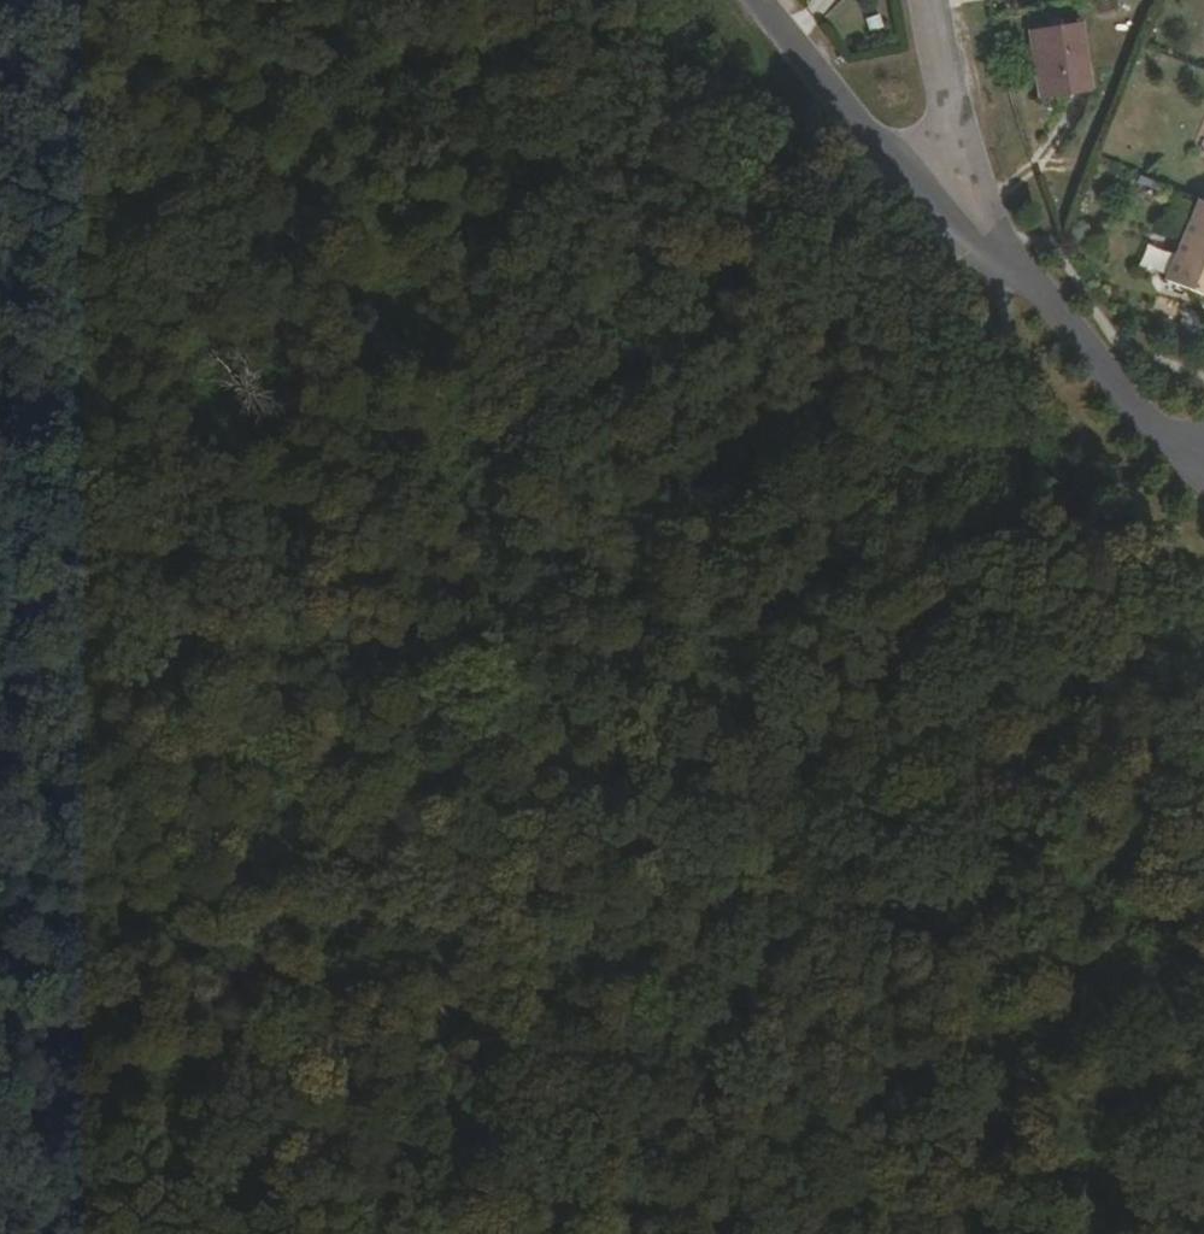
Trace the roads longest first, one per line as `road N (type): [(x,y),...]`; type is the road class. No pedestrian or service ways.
road 1 (residential): [(965,243),(1019,269),(1203,486)]
road 2 (residential): [(761,0),(965,243)]
road 3 (residential): [(965,243),(927,0)]

